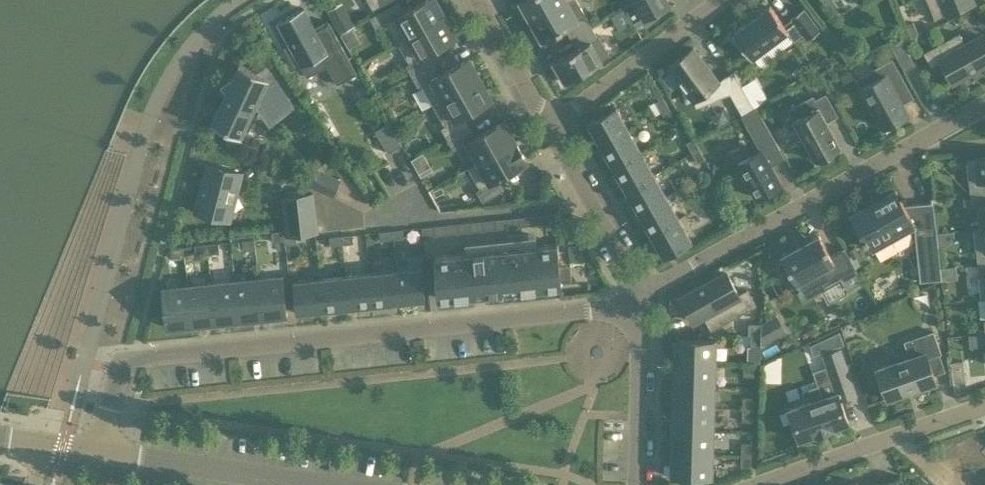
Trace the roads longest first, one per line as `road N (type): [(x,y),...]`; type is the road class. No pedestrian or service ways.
road 1 (residential): [(96,452),(115,370),(134,360),(605,312),(629,317)]
road 2 (residential): [(984,105),(642,298)]
road 3 (residential): [(984,402),(752,484)]
road 4 (residential): [(96,452),(338,484)]
road 5 (residential): [(384,224),(563,205),(585,193)]
road 6 (residential): [(701,15),(550,128)]
road 7 (residential): [(629,317),(639,341),(640,484)]
road 8 (residential): [(550,128),(477,0)]

